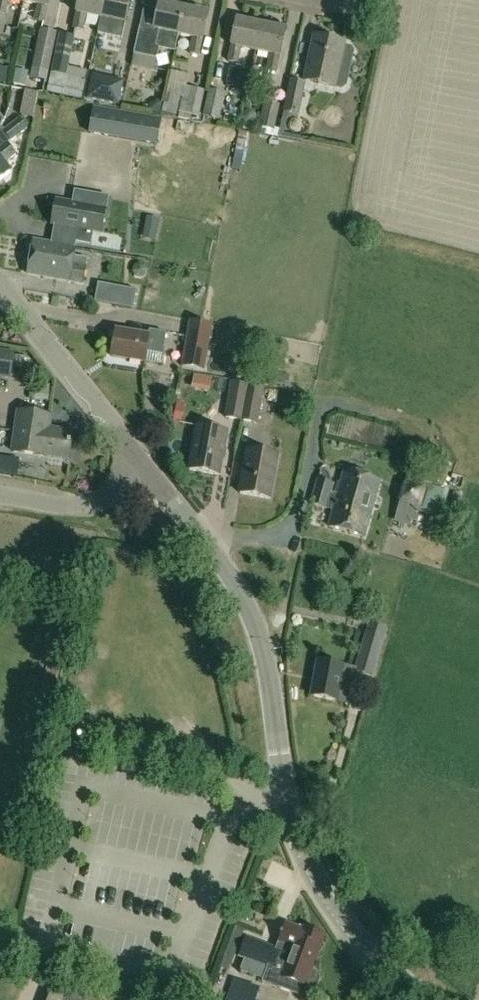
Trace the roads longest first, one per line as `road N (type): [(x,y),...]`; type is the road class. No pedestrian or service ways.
road 1 (tertiary): [(433,999),(357,939),(315,877),(296,832),(271,673),(252,612),(209,540),(147,466)]
road 2 (tertiary): [(147,466),(0,281)]
road 3 (unclassified): [(147,466),(86,504),(0,488)]

